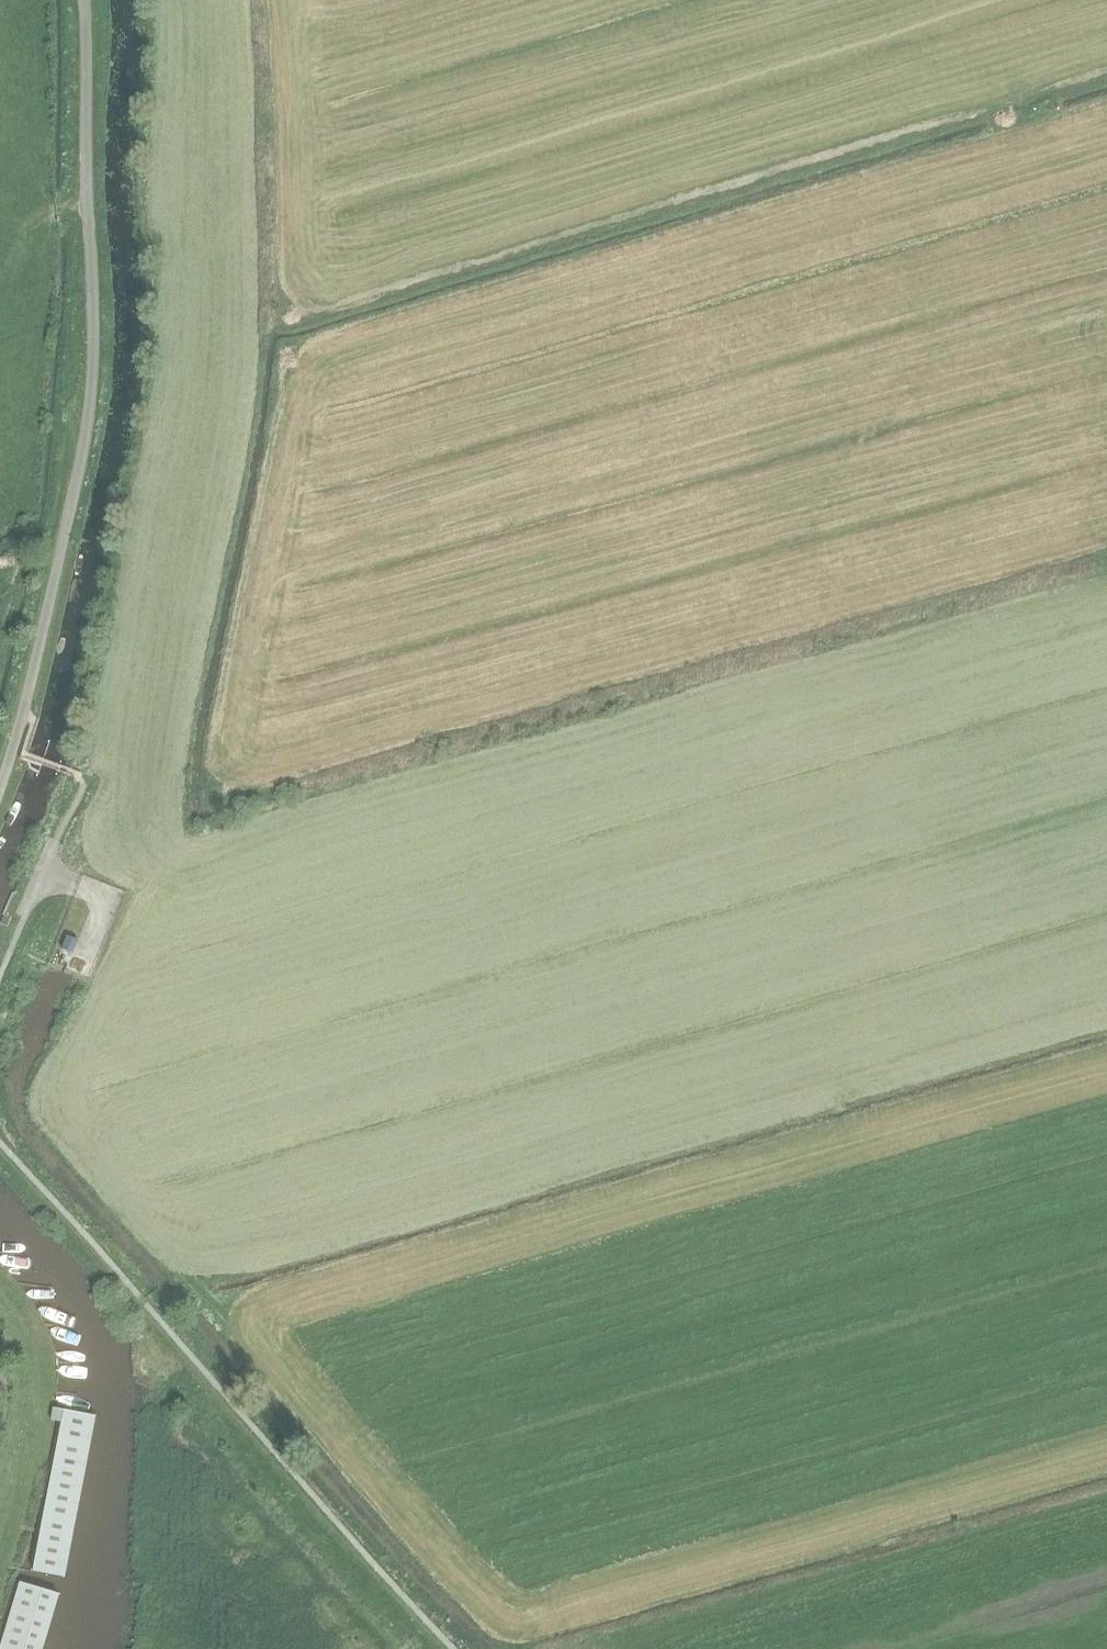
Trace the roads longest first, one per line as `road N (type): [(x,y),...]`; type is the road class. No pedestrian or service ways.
road 1 (unclassified): [(0,780),(68,511),(87,378),(83,0)]

